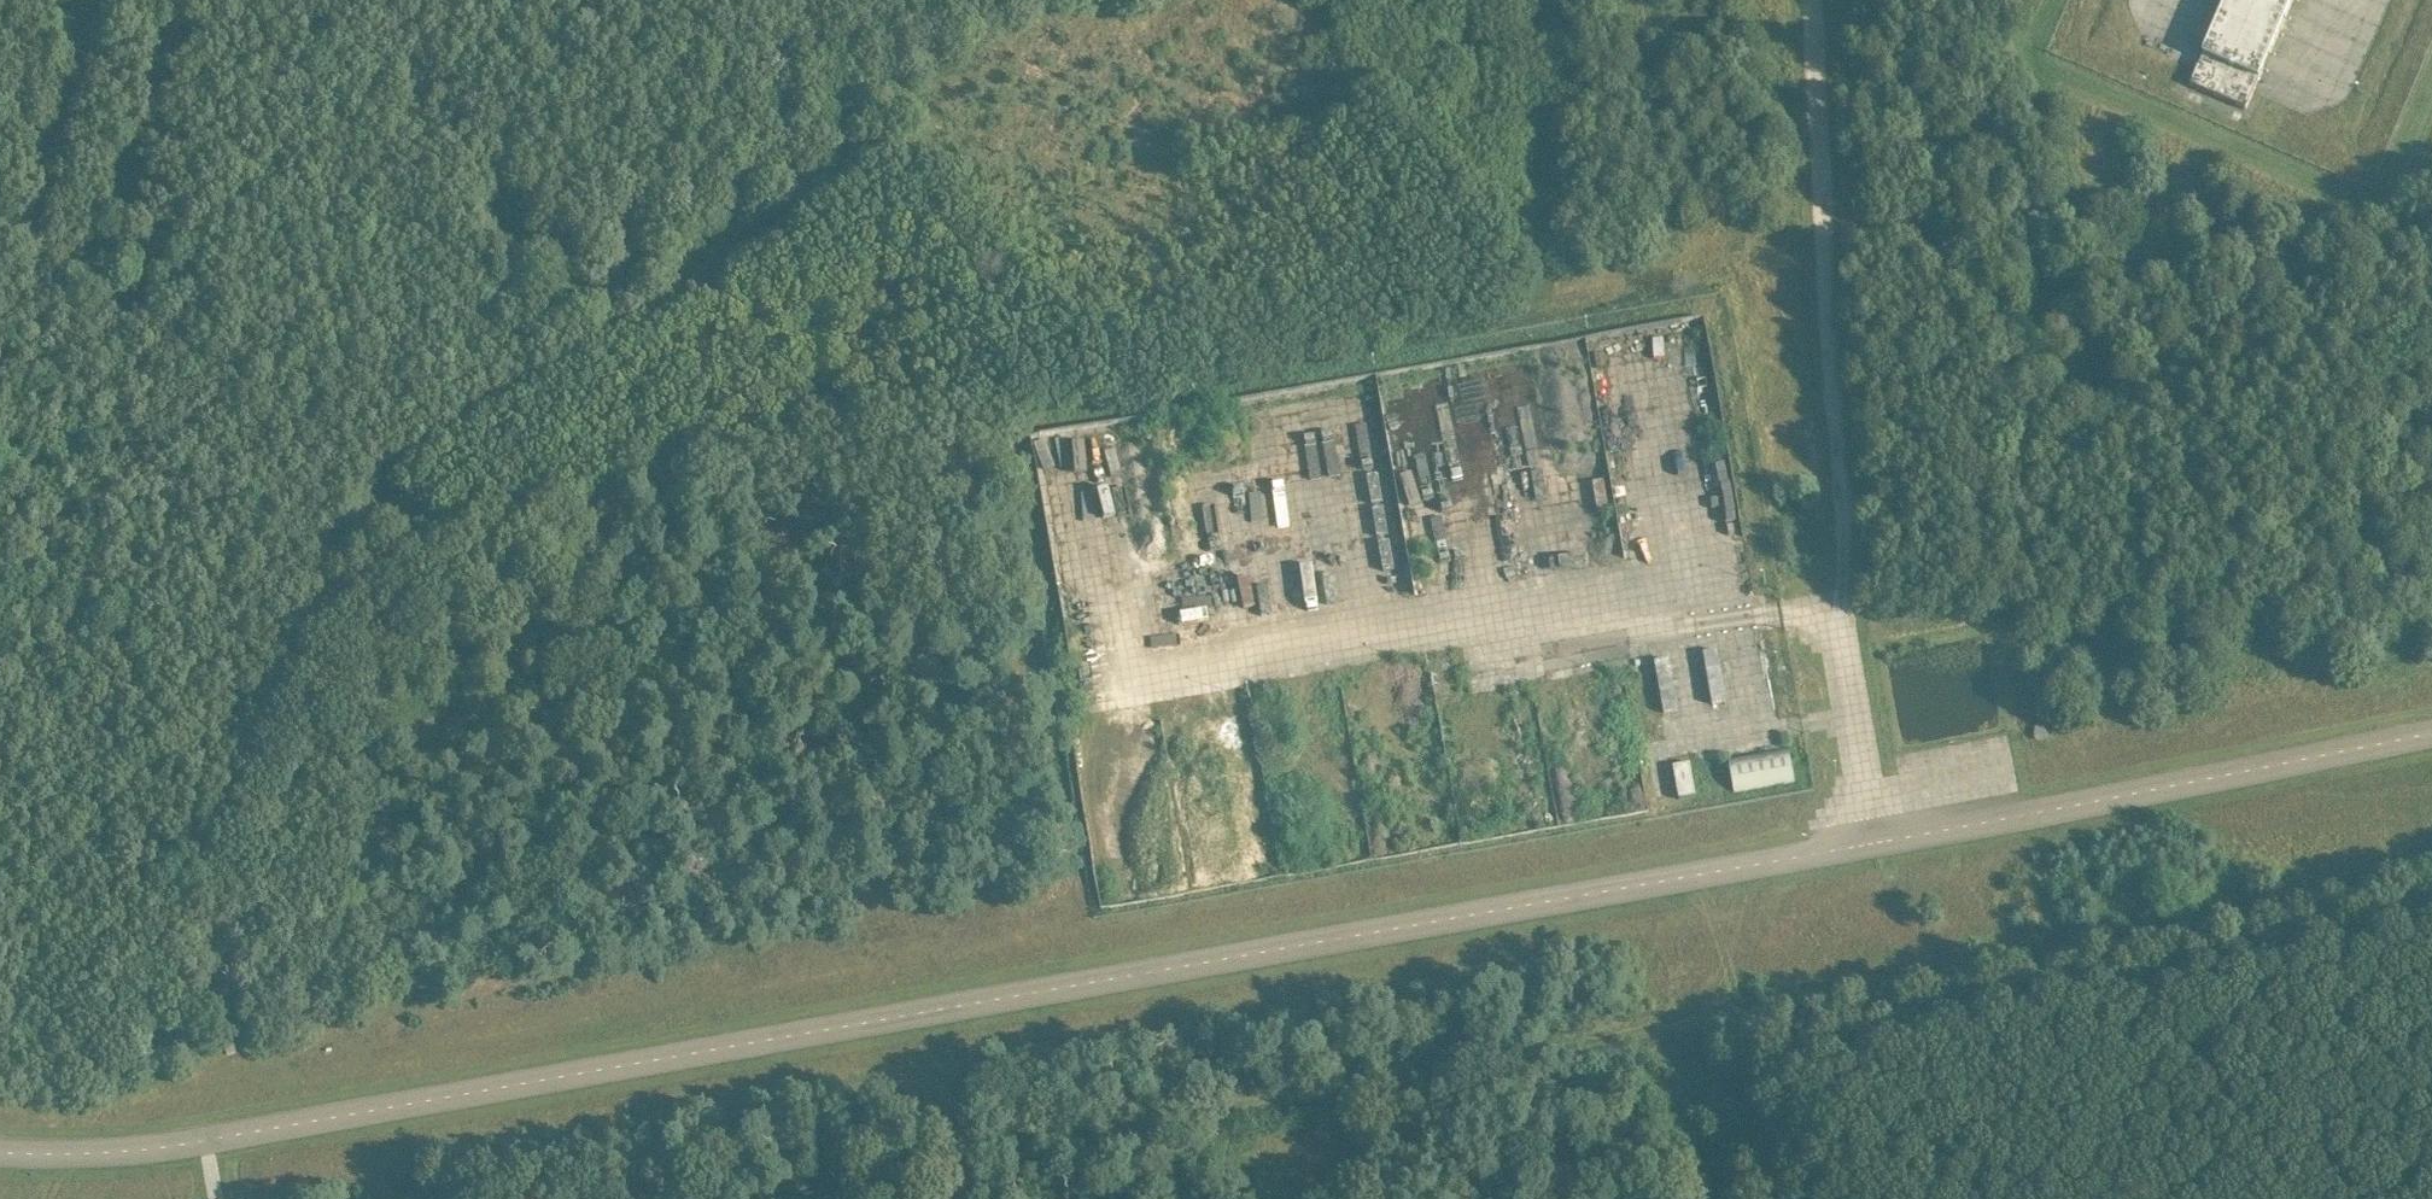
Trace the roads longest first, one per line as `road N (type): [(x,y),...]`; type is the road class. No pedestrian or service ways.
road 1 (unclassified): [(0,1154),(88,1157),(220,1141),(1874,841)]
road 2 (unclassified): [(1814,0),(1850,578),(1841,648),(1874,841)]
road 3 (unclassified): [(1874,841),(2431,731)]

